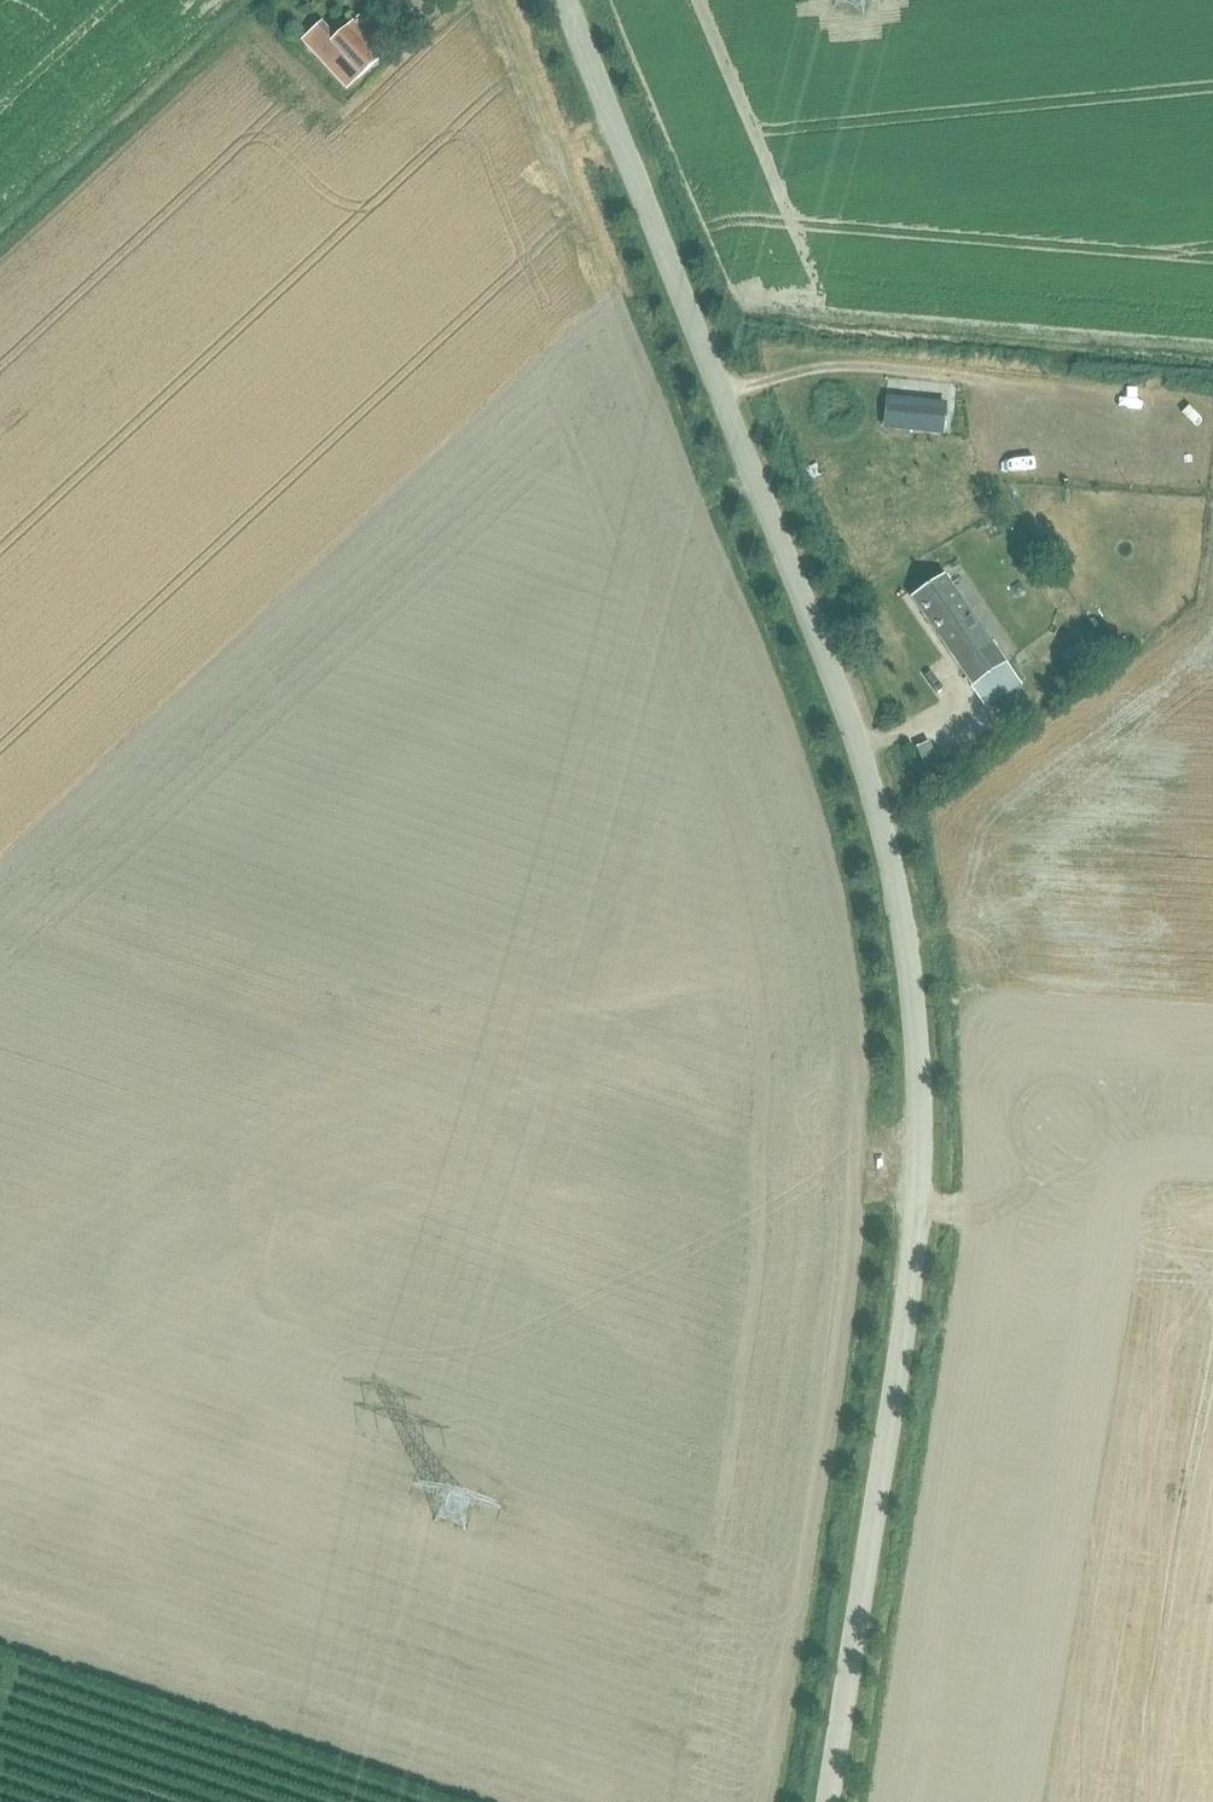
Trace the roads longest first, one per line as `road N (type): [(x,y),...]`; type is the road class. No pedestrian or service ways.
road 1 (tertiary): [(829,1801),(904,1313),(918,1182),(918,1027),(884,841),(825,656),(563,0)]

